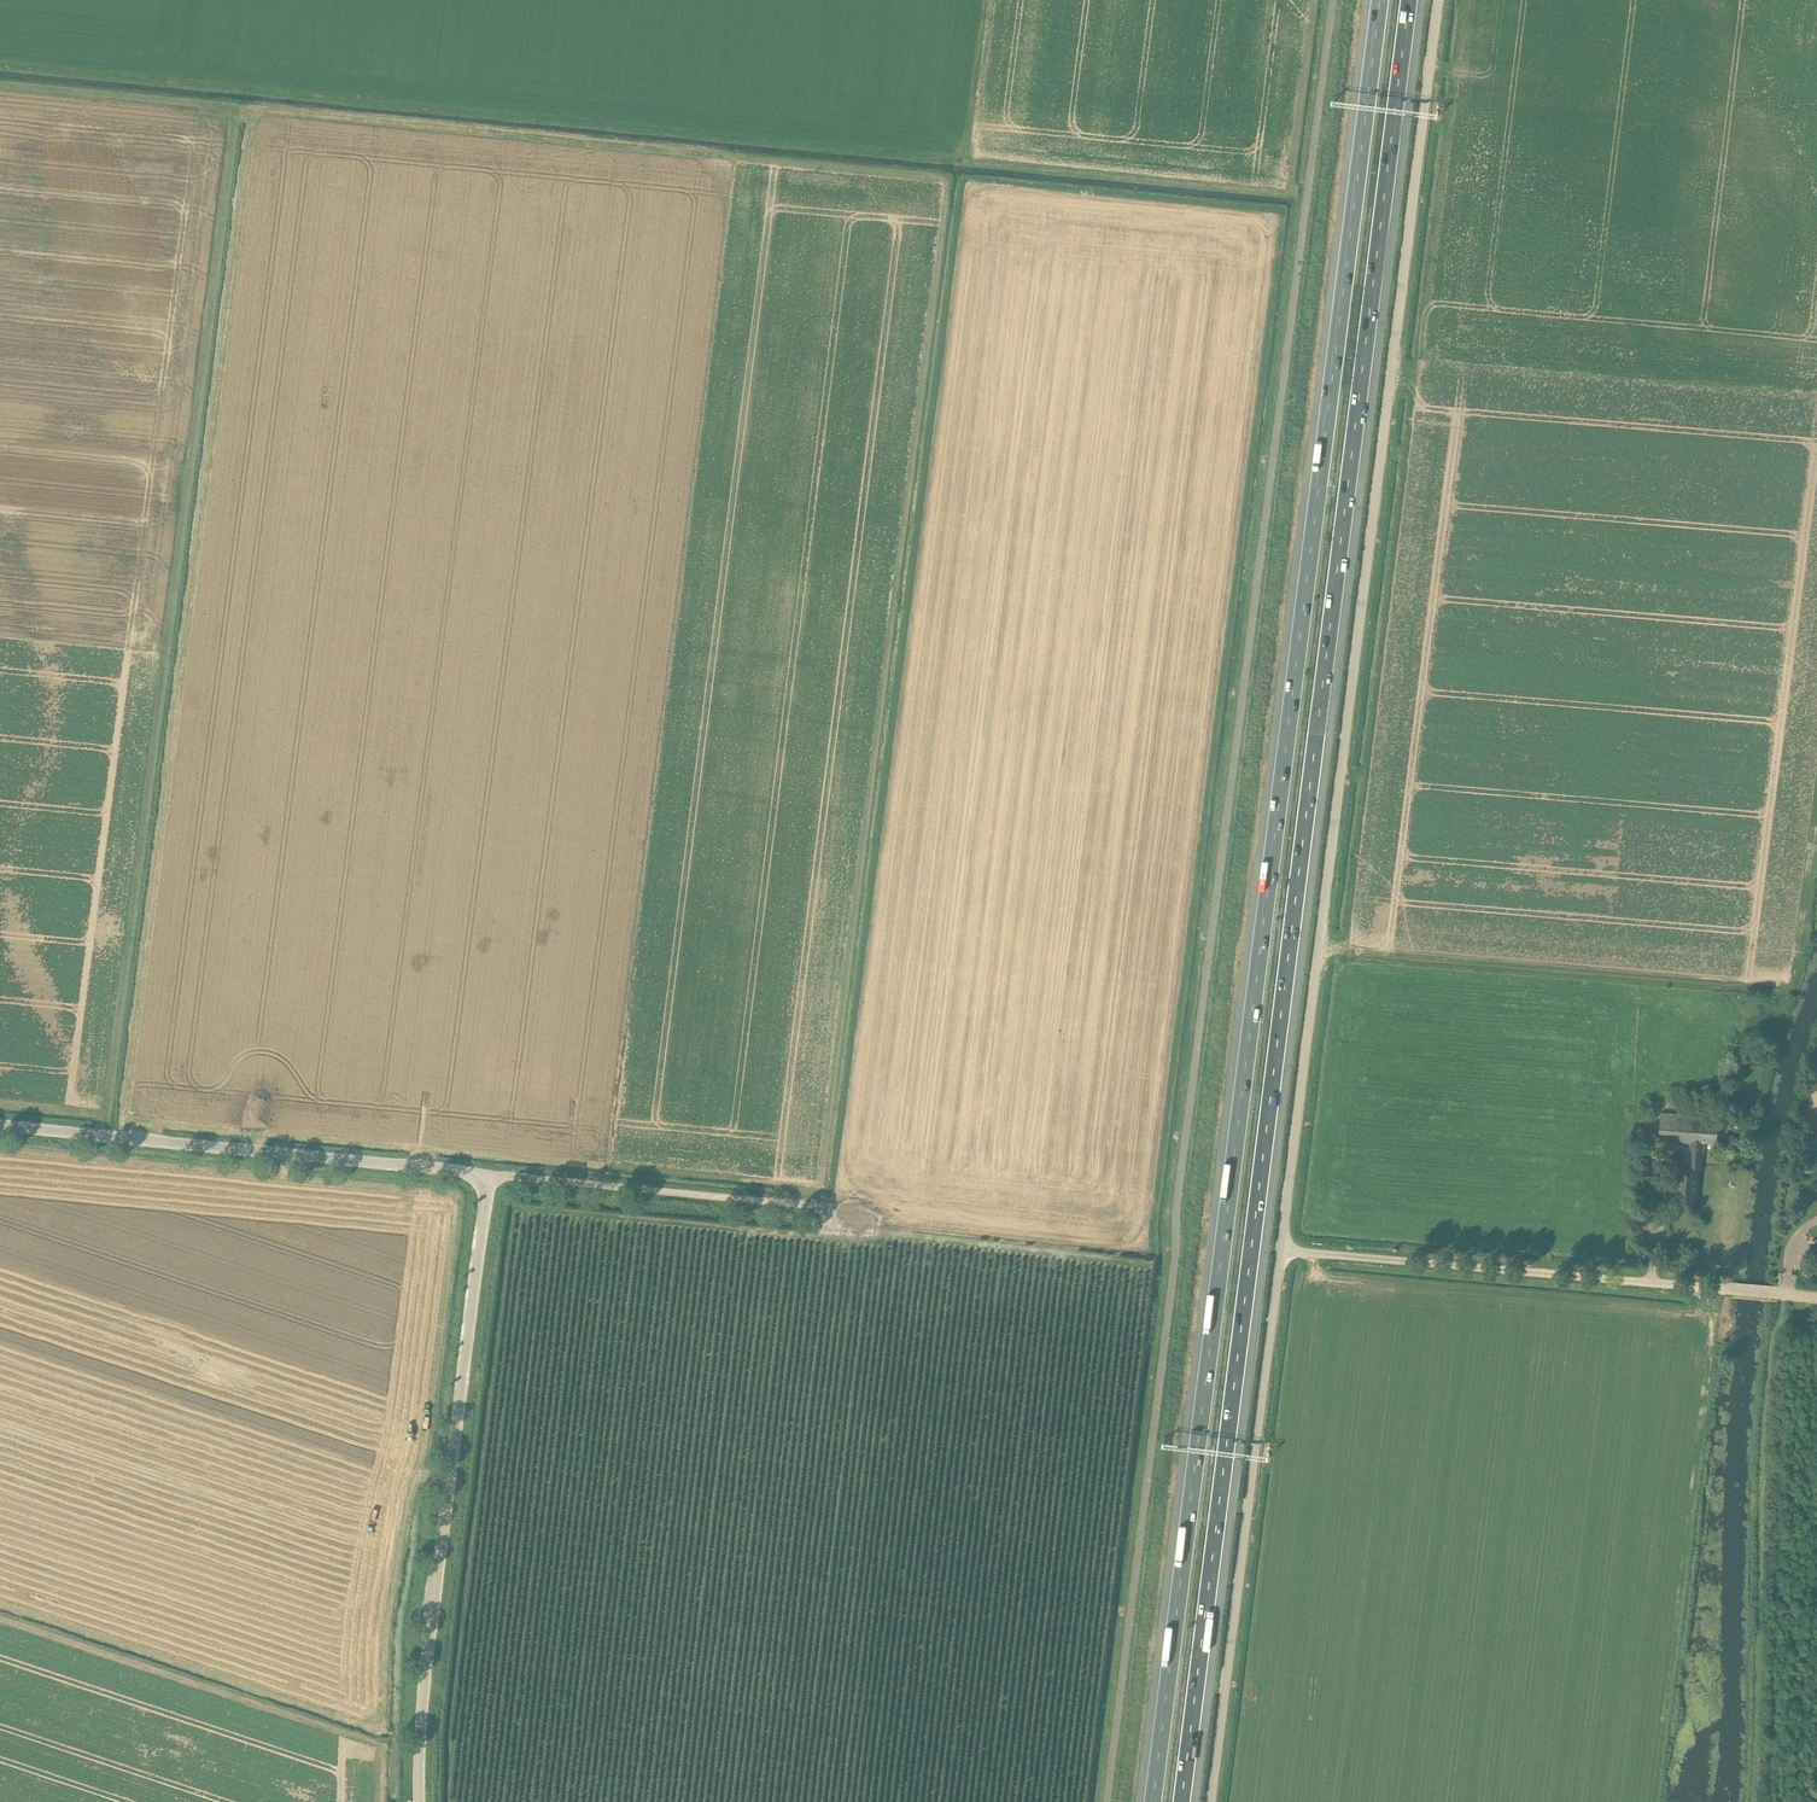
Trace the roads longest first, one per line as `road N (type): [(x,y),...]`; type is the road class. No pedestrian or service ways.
road 1 (motorway): [(1182,1801),(1409,0)]
road 2 (motorway): [(1380,0),(1154,1801)]
road 3 (unclassified): [(1282,1252),(1438,0)]
road 4 (unclassified): [(420,1801),(424,1681),(489,1175)]
road 5 (unclassified): [(1212,1801),(1282,1252)]
road 6 (unclassified): [(1816,1298),(1282,1252)]
road 7 (unclassified): [(489,1175),(0,1126)]
road 8 (unclassified): [(856,1208),(489,1175)]

